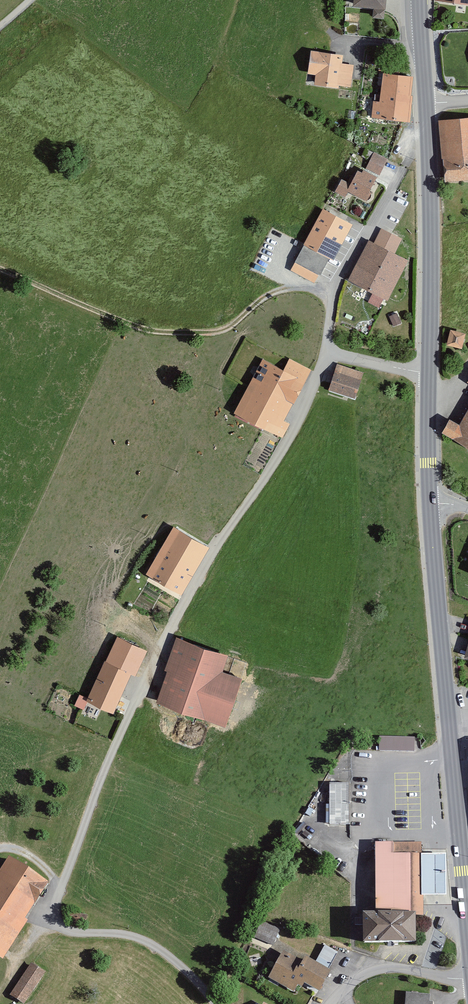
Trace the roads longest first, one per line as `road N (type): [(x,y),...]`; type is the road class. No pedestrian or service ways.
road 1 (residential): [(218,1003),(146,941),(48,924),(112,752),(179,610),(308,401),(325,349),(430,374)]
road 2 (secondary): [(467,922),(431,504)]
road 3 (secondary): [(430,374),(427,101)]
road 4 (residential): [(467,979),(370,970),(331,1003)]
road 5 (secondary): [(431,504),(430,374)]

